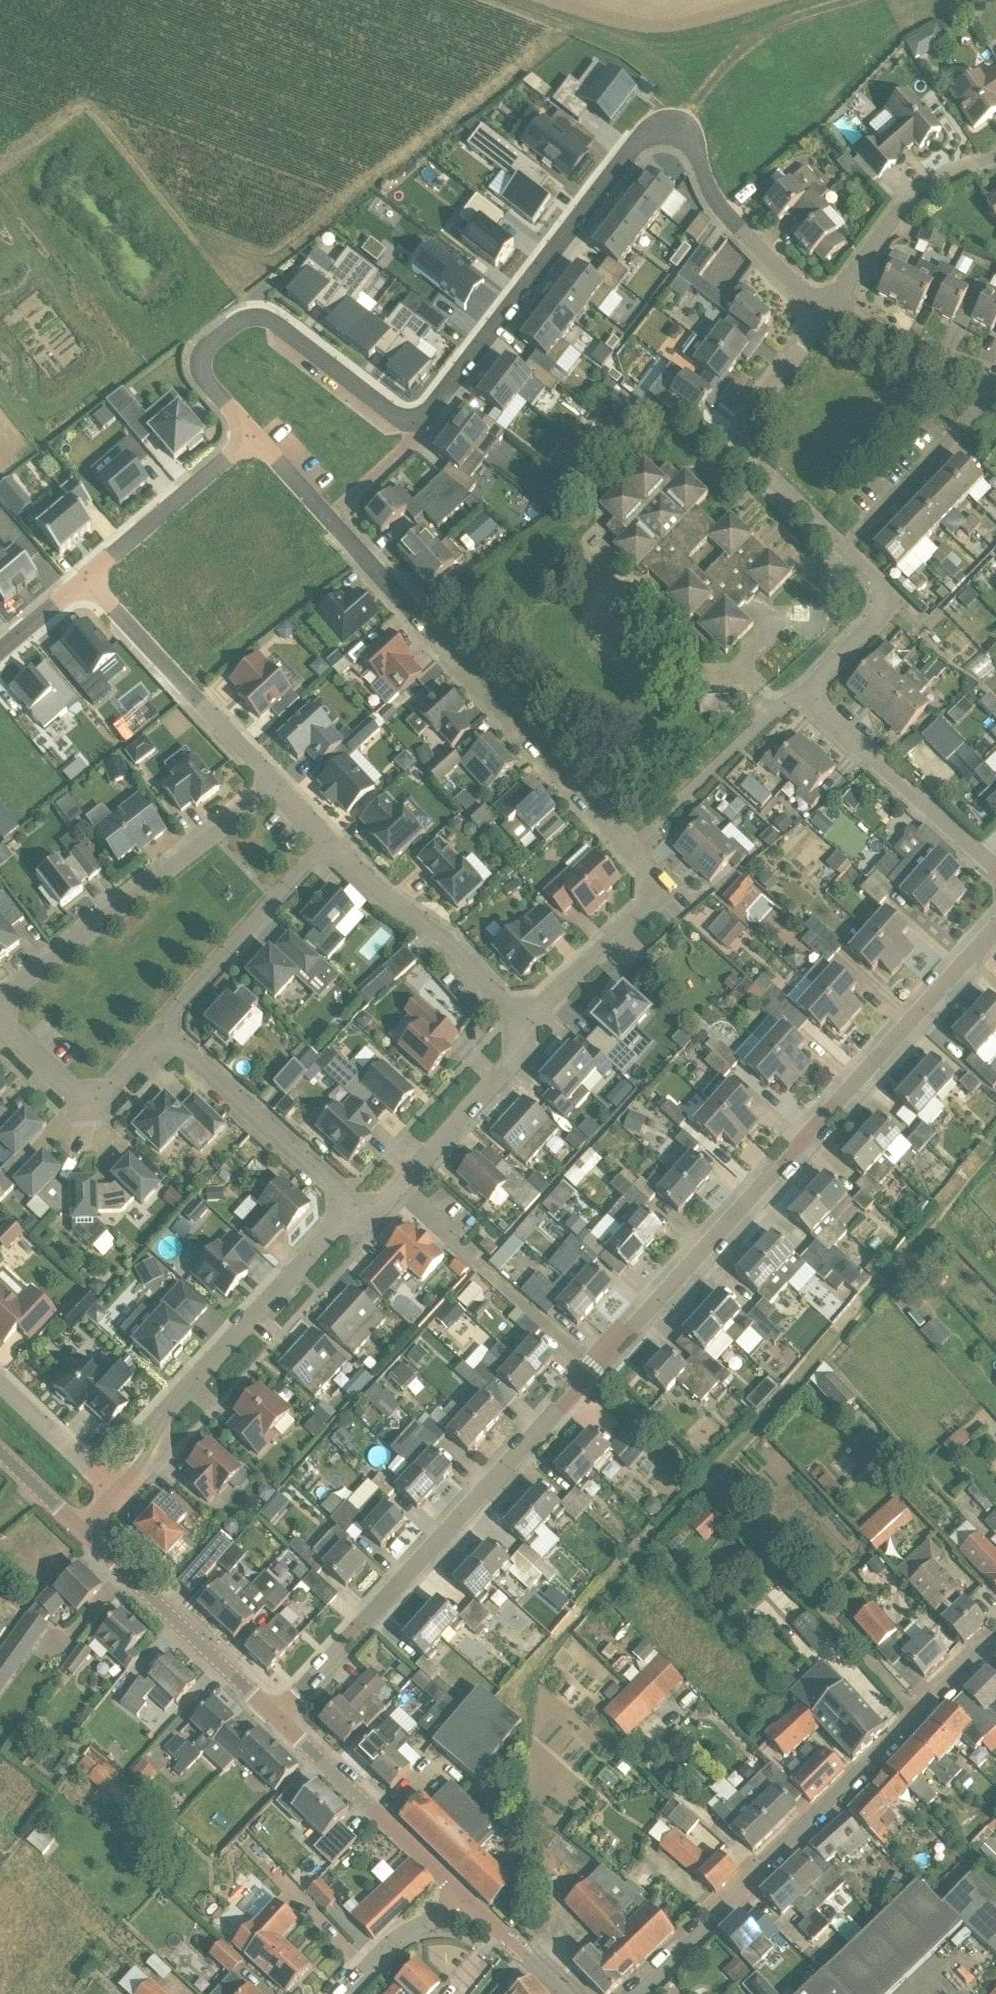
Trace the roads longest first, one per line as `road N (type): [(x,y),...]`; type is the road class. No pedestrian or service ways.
road 1 (residential): [(287,1722),(757,1194),(995,940)]
road 2 (residential): [(822,314),(712,198),(696,145),(675,122),(645,133),(421,428),(405,427),(254,317),(209,338),(203,374),(254,436)]
road 3 (residential): [(163,1030),(91,1099),(55,1086),(7,1024),(7,1006),(275,781)]
road 4 (residential): [(254,436),(634,852)]
road 5 (residential): [(623,1993),(995,1633)]
road 6 (track): [(843,0),(769,24),(675,122),(667,87),(640,52),(507,0)]
road 7 (residential): [(362,1215),(204,1380),(135,1487),(112,1498)]
road 8 (residential): [(845,544),(736,434),(822,314)]
road 9 (residential): [(534,1039),(335,844)]
road 10 (tertiary): [(287,1722),(81,1536)]
road 11 (residential): [(275,781),(93,578)]
road 12 (residential): [(362,1215),(163,1030)]
road 13 (residential): [(995,863),(804,687)]
road 14 (tertiary): [(469,1903),(287,1722)]
road 15 (residential): [(335,844),(163,1030)]
road 16 (residential): [(634,852),(661,885),(663,901),(534,1039)]
road 17 (residential): [(534,1039),(400,1188),(362,1215)]
road 18 (residential): [(822,314),(911,201),(995,149)]
road 19 (residential): [(634,852),(804,687)]
road 20 (residential): [(845,544),(995,387)]
road 21 (residential): [(254,436),(93,578)]
road 22 (track): [(130,546),(0,377)]
road 23 (residential): [(804,687),(879,602),(879,580),(845,544)]
road 24 (residential): [(995,376),(822,314)]
road 25 (residential): [(337,1993),(391,1937),(469,1903)]
road 26 (residential): [(112,1498),(0,1382)]
road 27 (track): [(769,24),(640,52)]
road 28 (tertiary): [(561,1993),(469,1903)]
road 29 (residential): [(93,578),(0,657)]

